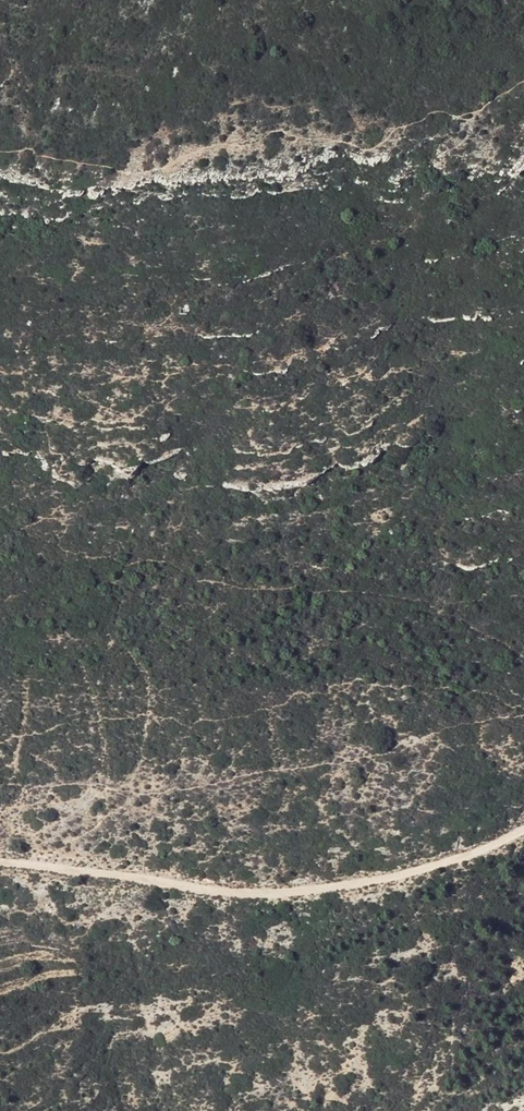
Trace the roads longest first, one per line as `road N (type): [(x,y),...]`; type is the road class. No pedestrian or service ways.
road 1 (track): [(0,867),(38,867),(233,906),(277,903),(523,822)]

